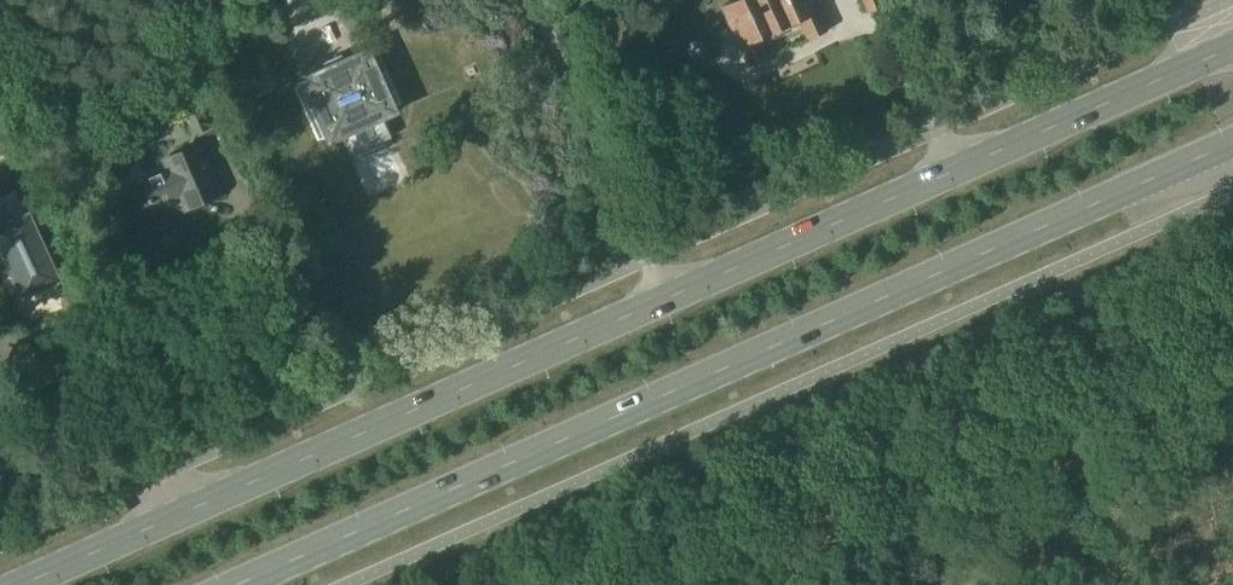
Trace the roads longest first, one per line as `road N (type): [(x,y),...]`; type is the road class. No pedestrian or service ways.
road 1 (primary): [(1232,46),(21,584)]
road 2 (primary): [(232,584),(1232,144)]

